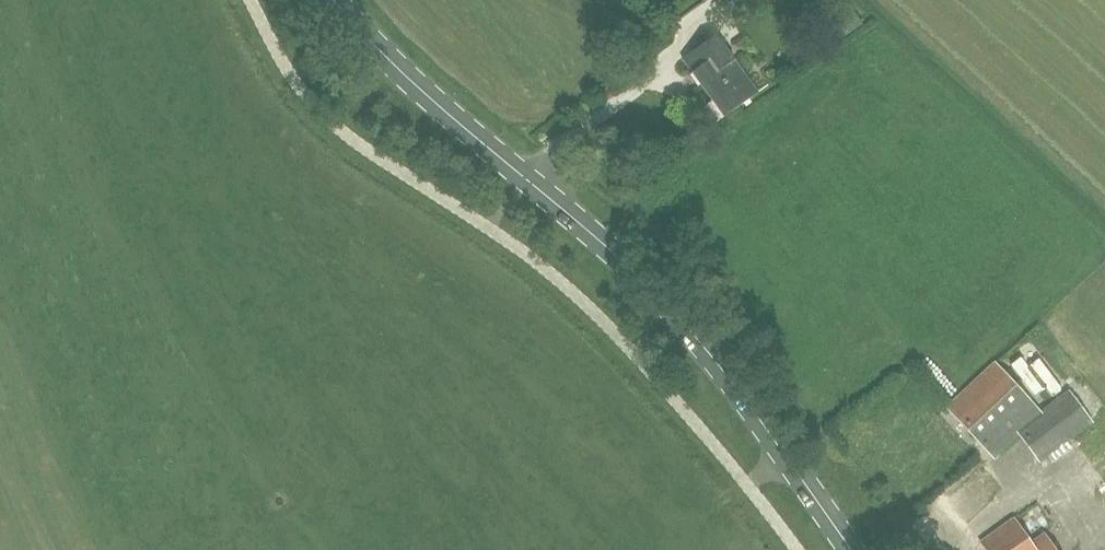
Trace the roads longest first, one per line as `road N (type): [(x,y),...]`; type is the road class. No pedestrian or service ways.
road 1 (secondary): [(848,549),(678,317),(440,108),(333,0)]

